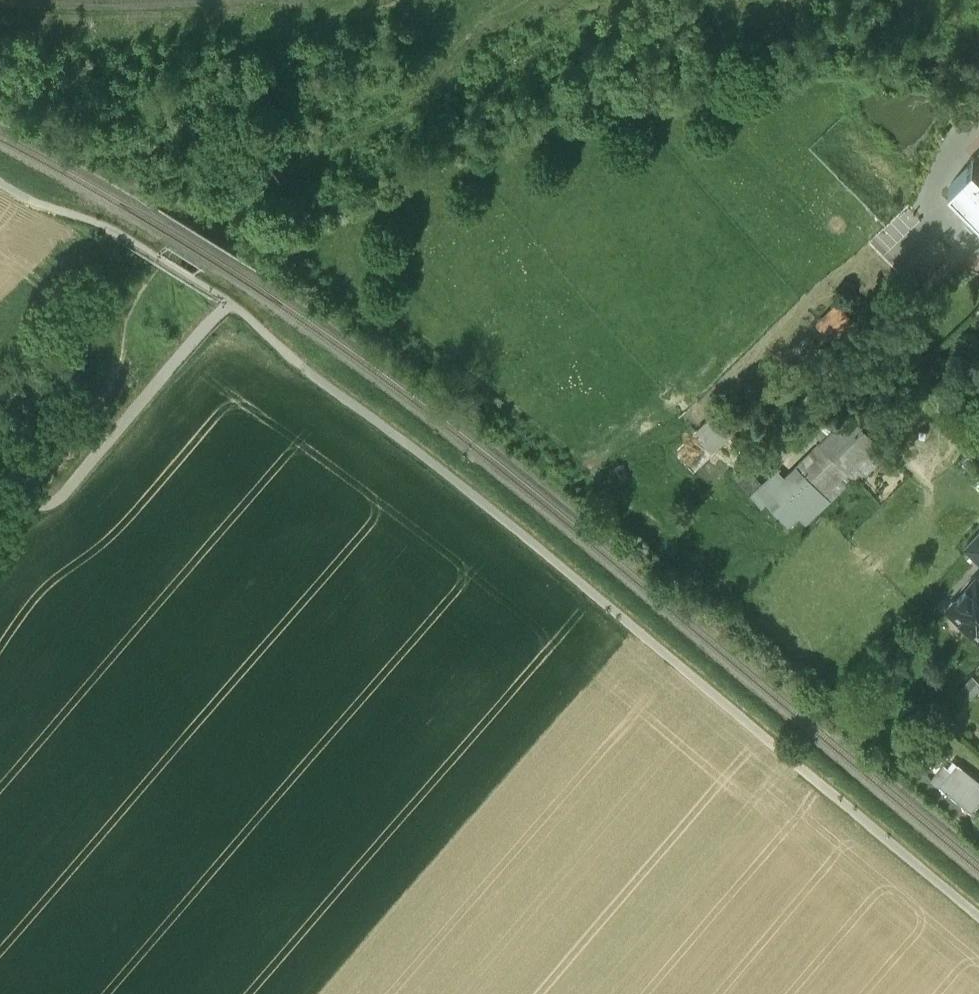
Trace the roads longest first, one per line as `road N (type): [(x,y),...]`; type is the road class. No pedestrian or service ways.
road 1 (track): [(227,299),(294,359),(446,470),(978,916)]
road 2 (track): [(0,186),(101,223),(227,299)]
road 3 (track): [(20,502),(147,301)]

